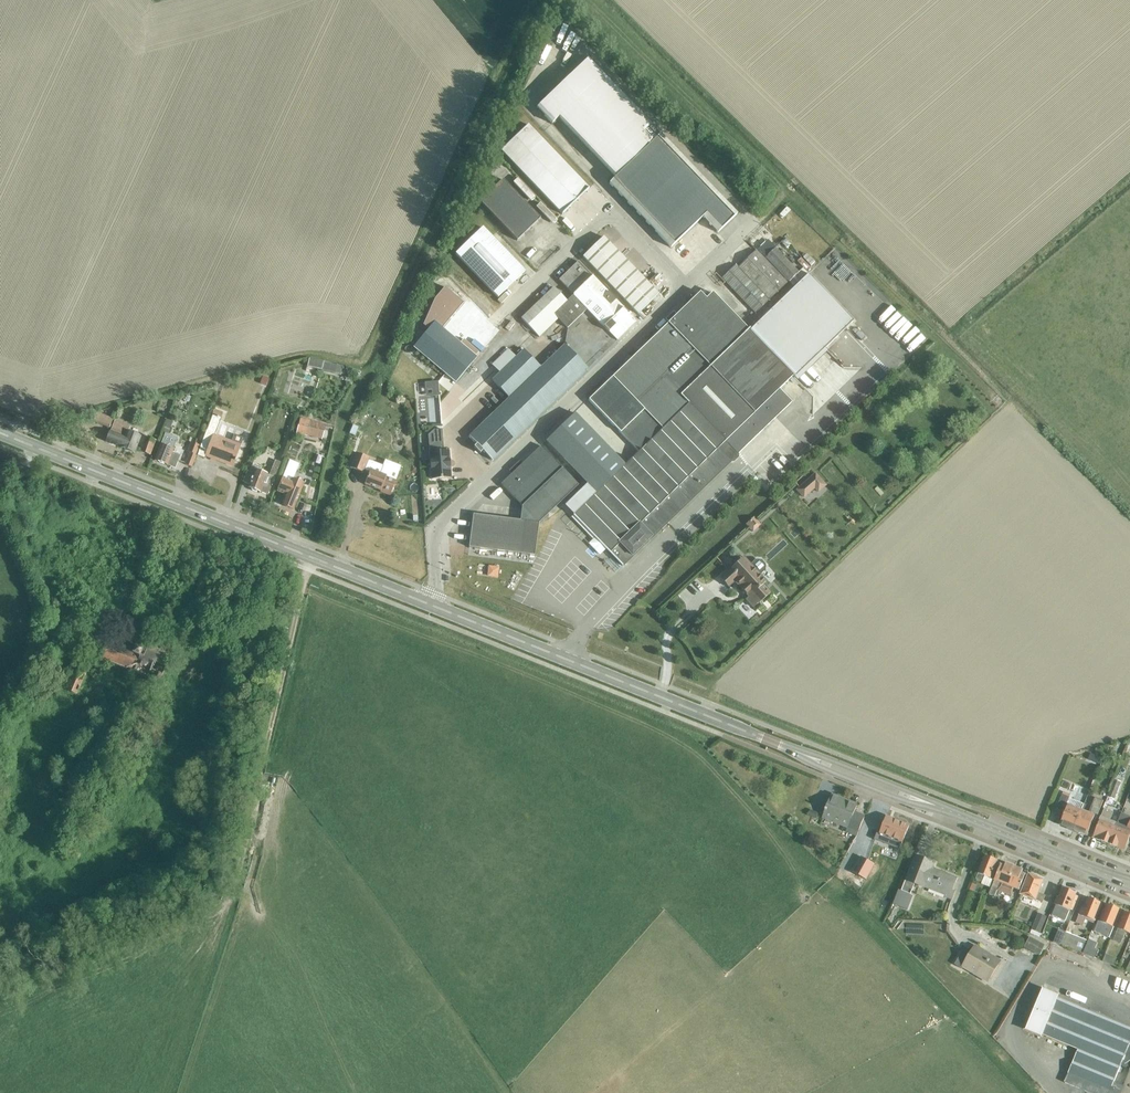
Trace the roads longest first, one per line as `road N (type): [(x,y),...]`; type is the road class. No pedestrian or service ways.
road 1 (secondary): [(429,605),(0,433)]
road 2 (unclassified): [(429,605),(444,522),(683,289)]
road 3 (secondary): [(806,755),(429,605)]
road 4 (track): [(309,556),(233,889)]
road 5 (unclassified): [(495,322),(601,219),(616,218),(683,289)]
road 6 (secondary): [(1120,881),(928,803)]
road 7 (secondary): [(806,755),(907,802),(928,803)]
road 8 (secondary): [(928,803),(806,755)]

